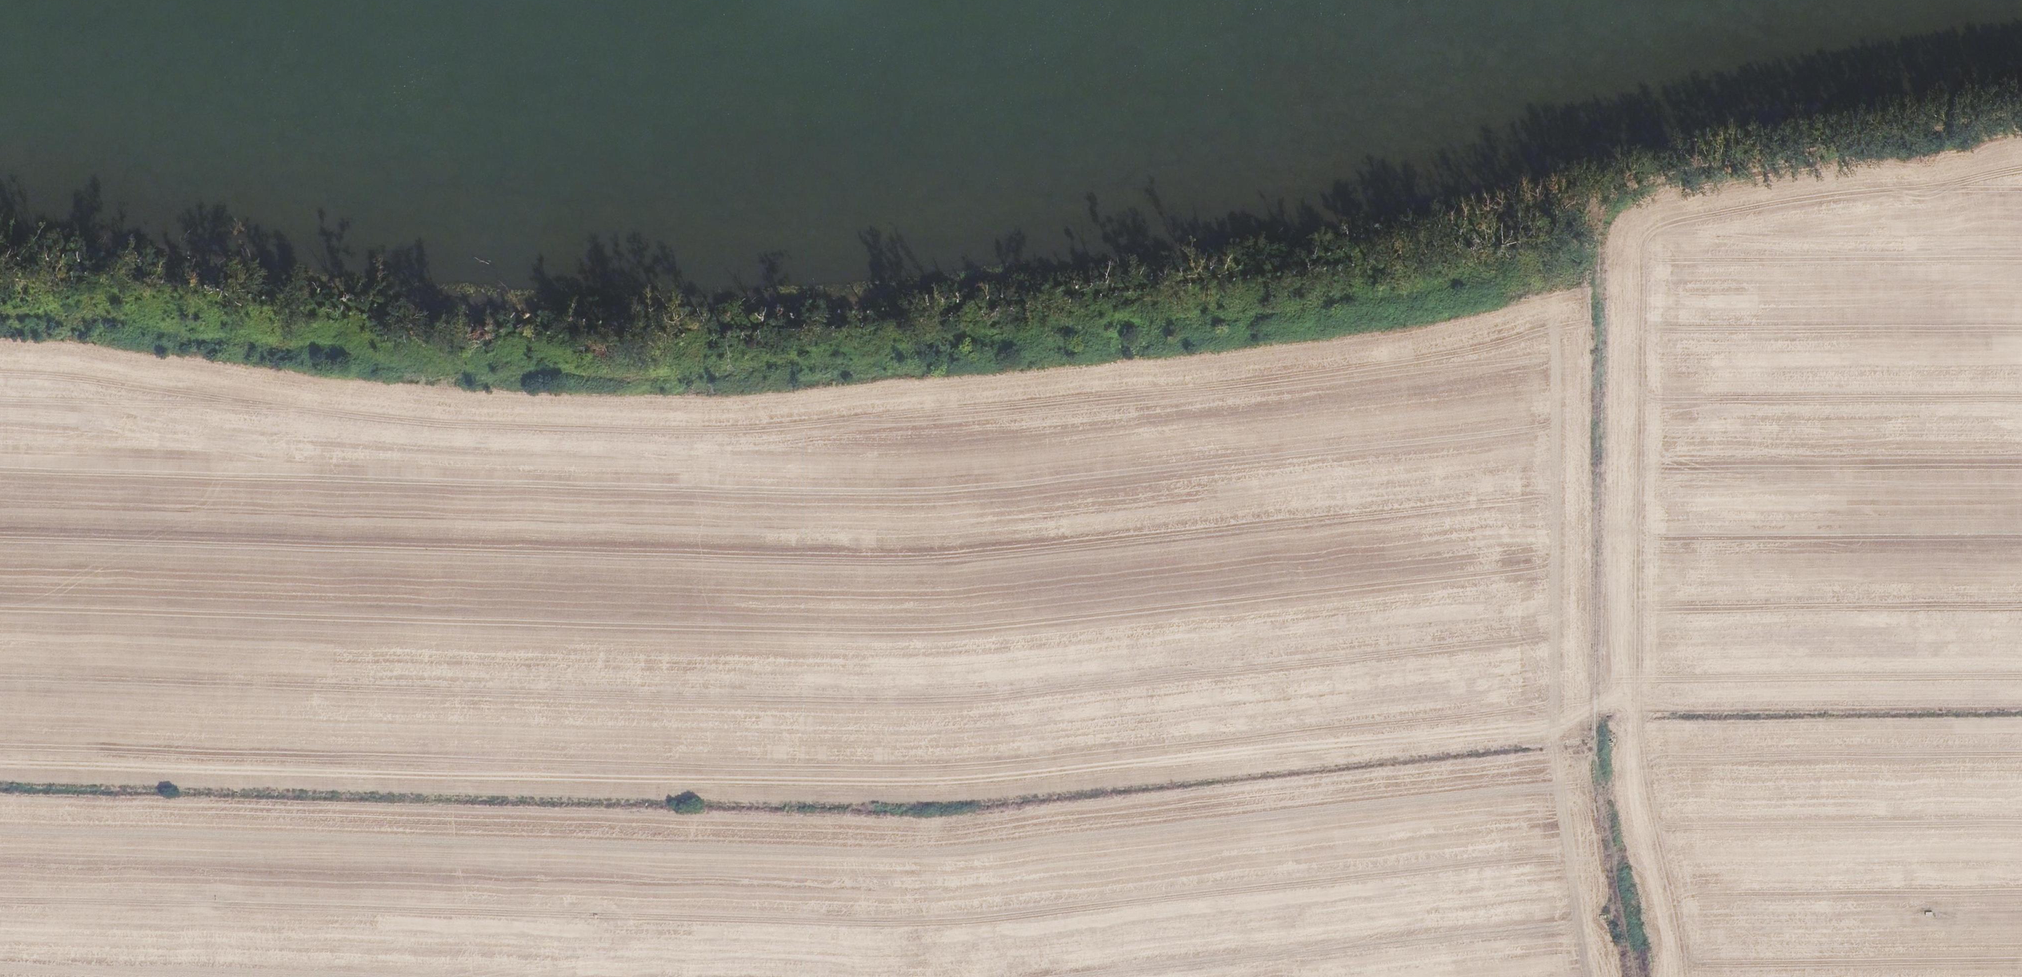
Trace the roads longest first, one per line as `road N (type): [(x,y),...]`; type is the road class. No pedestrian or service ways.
road 1 (track): [(1602,197),(1593,739),(1635,976)]
road 2 (track): [(1602,197),(2021,113)]

